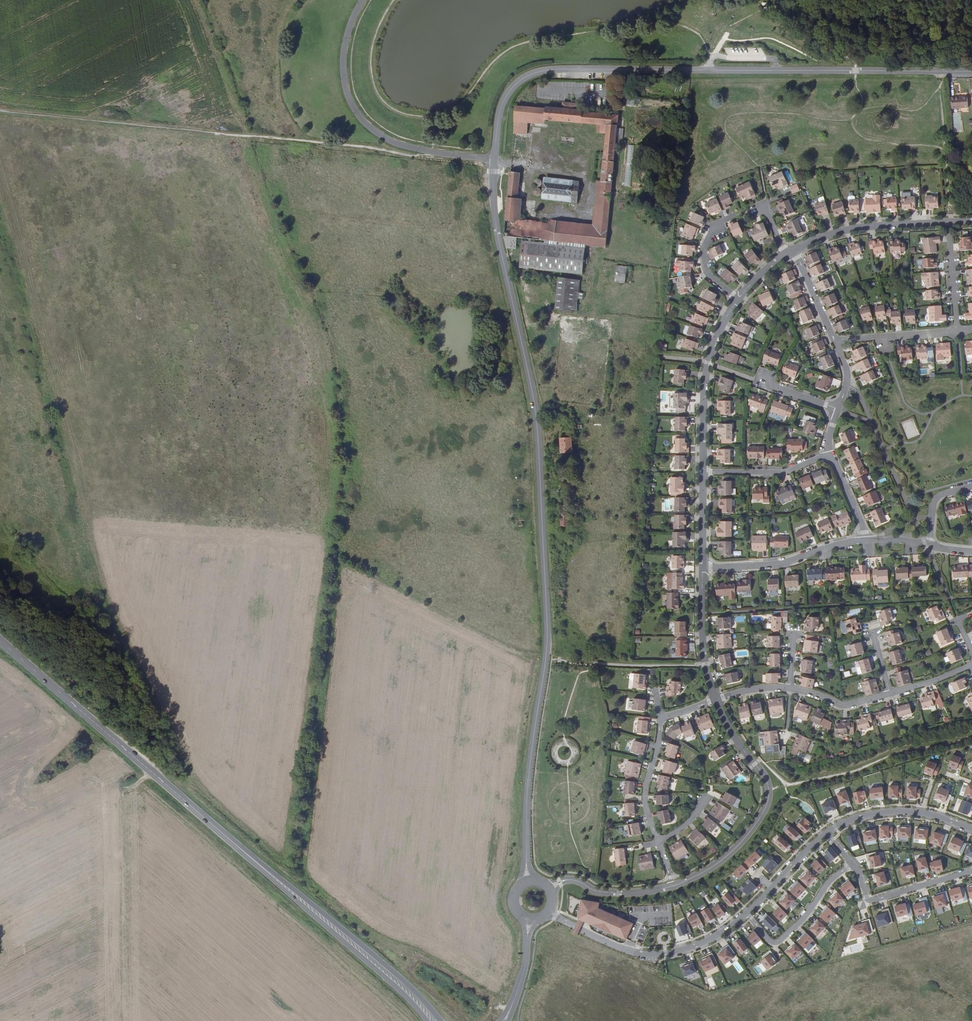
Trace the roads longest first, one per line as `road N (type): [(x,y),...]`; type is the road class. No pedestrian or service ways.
road 1 (secondary): [(490,159),(495,227),(533,399),(540,487),(547,638),(526,860)]
road 2 (secondary): [(971,71),(545,71),(519,79),(501,99),(490,159)]
road 3 (track): [(0,111),(490,166)]
road 4 (primary): [(235,844),(0,641)]
road 5 (primary): [(440,1020),(402,979),(235,844)]
road 6 (unclassified): [(364,0),(344,59),(357,110),(400,147),(490,159)]
road 7 (primary): [(235,844),(428,1020)]
road 8 (residential): [(672,886),(738,846),(768,800),(766,777),(716,700)]
road 9 (residential): [(747,913),(693,947),(639,954),(547,912)]
road 10 (residential): [(703,472),(708,363),(738,299)]
road 11 (residential): [(866,538),(772,564),(703,567)]
road 12 (residential): [(794,250),(857,229),(947,222)]
road 13 (residential): [(852,862),(775,944),(747,913)]
road 14 (residential): [(971,829),(886,811),(827,832)]
road 15 (residential): [(716,700),(706,664),(703,567)]
road 16 (residential): [(703,472),(786,472),(830,453)]
road 17 (residential): [(661,717),(645,791),(659,843)]
road 18 (residential): [(835,340),(957,331)]

